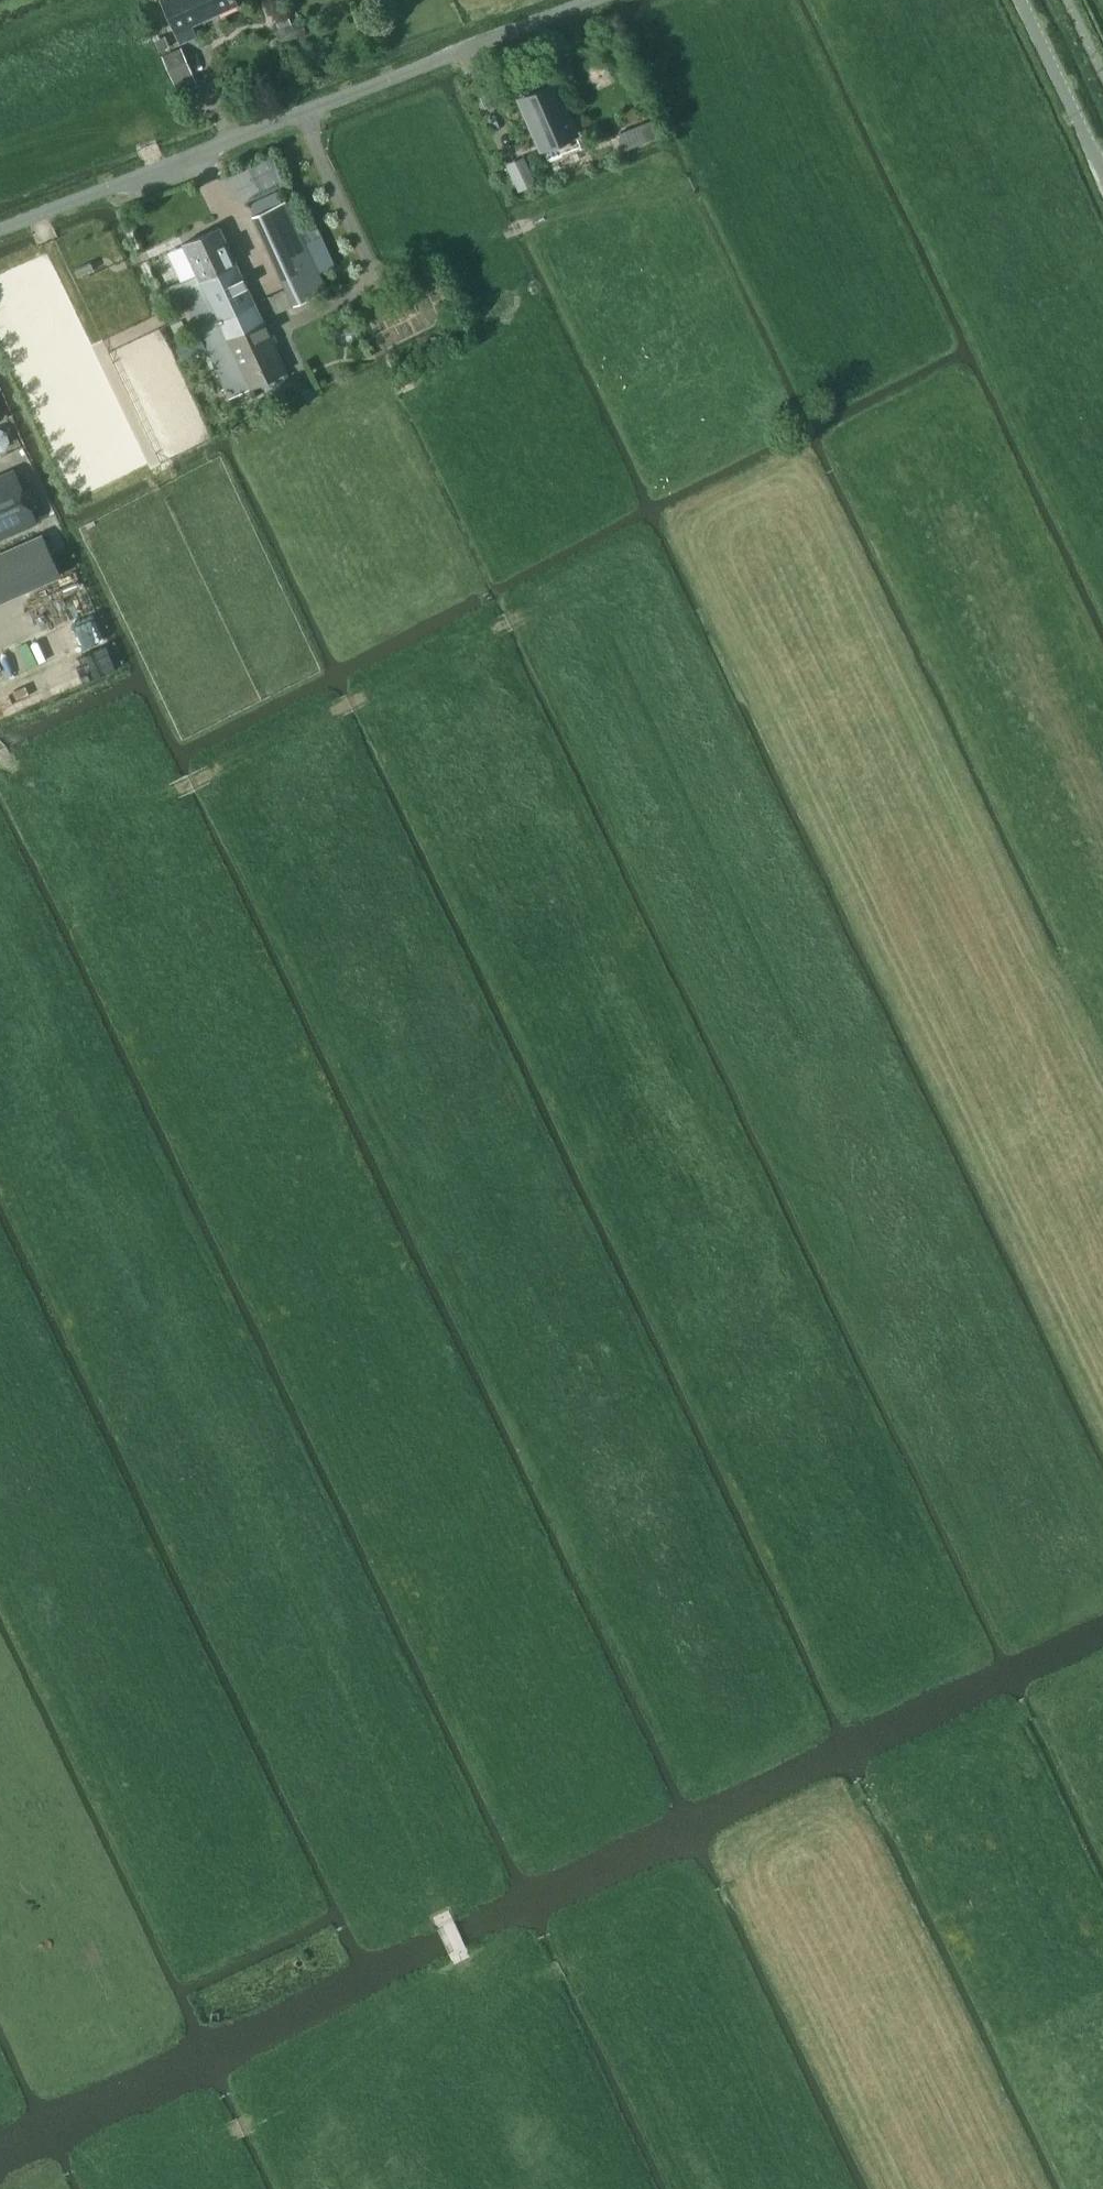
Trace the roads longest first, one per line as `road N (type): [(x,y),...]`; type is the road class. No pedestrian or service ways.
road 1 (unclassified): [(0,230),(595,0)]
road 2 (unclassified): [(1102,173),(1021,0)]
road 3 (track): [(34,217),(95,343)]

